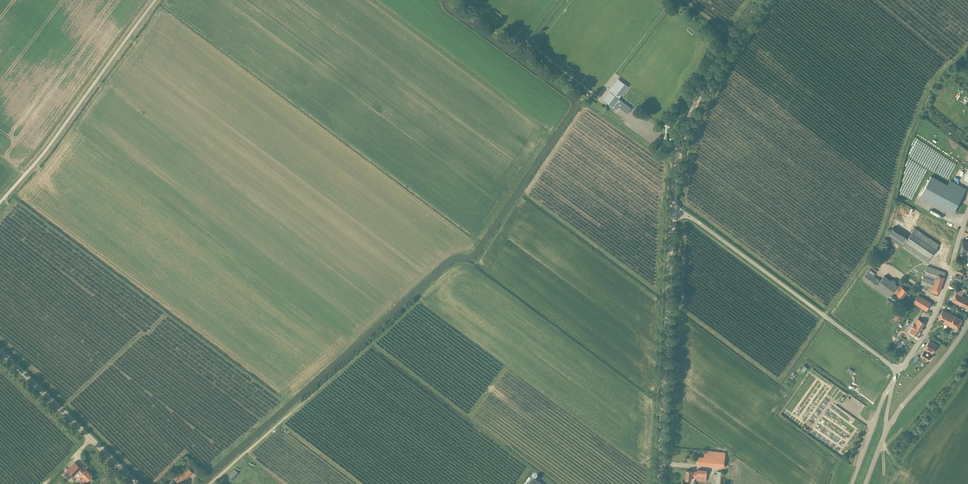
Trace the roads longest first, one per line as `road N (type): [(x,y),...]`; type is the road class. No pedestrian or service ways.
road 1 (unclassified): [(899,371),(702,224),(673,213)]
road 2 (track): [(210,483),(413,304)]
road 3 (tertiary): [(659,483),(673,213)]
road 4 (unclassified): [(0,201),(157,0)]
road 5 (tertiary): [(673,213),(689,117),(762,0)]
road 6 (tertiary): [(138,483),(0,351)]
road 7 (residential): [(899,371),(945,292),(967,213)]
road 8 (tertiary): [(885,432),(967,323)]

